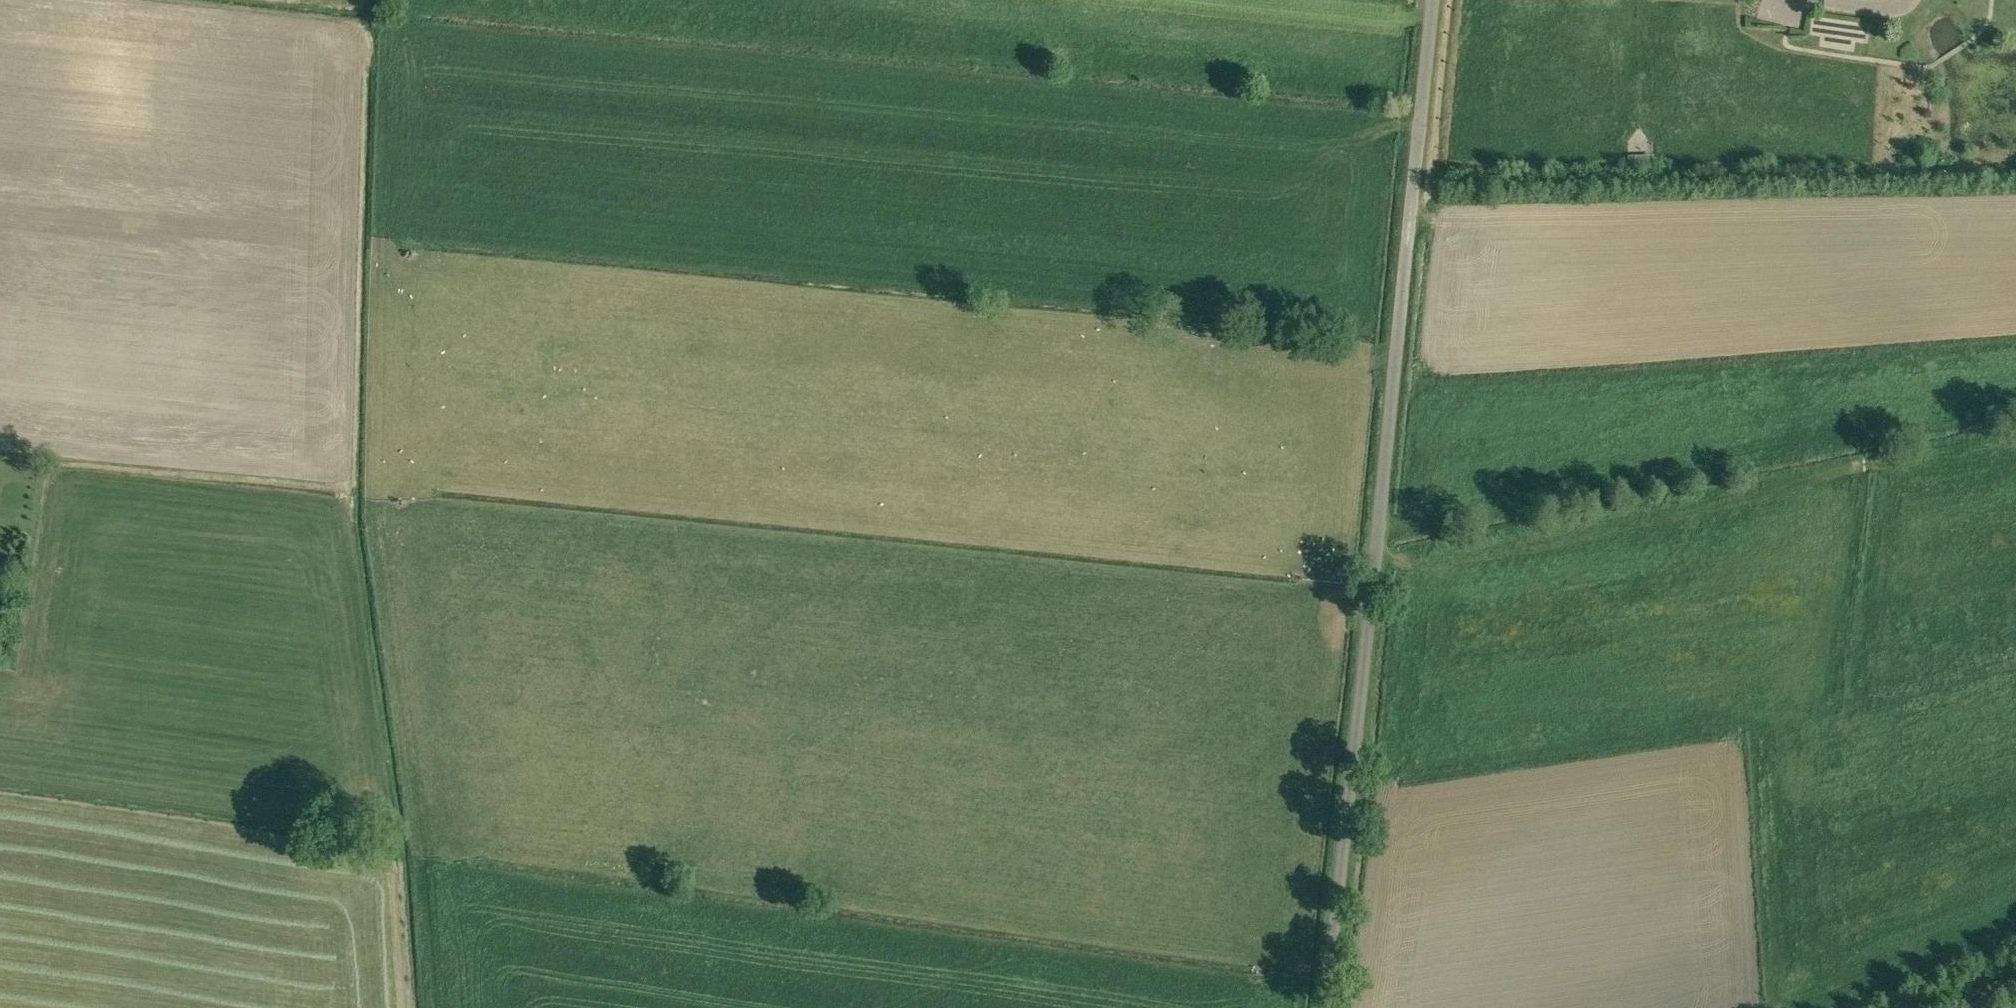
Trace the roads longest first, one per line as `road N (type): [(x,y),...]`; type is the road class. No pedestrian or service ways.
road 1 (unclassified): [(1323,1007),(1432,0)]

